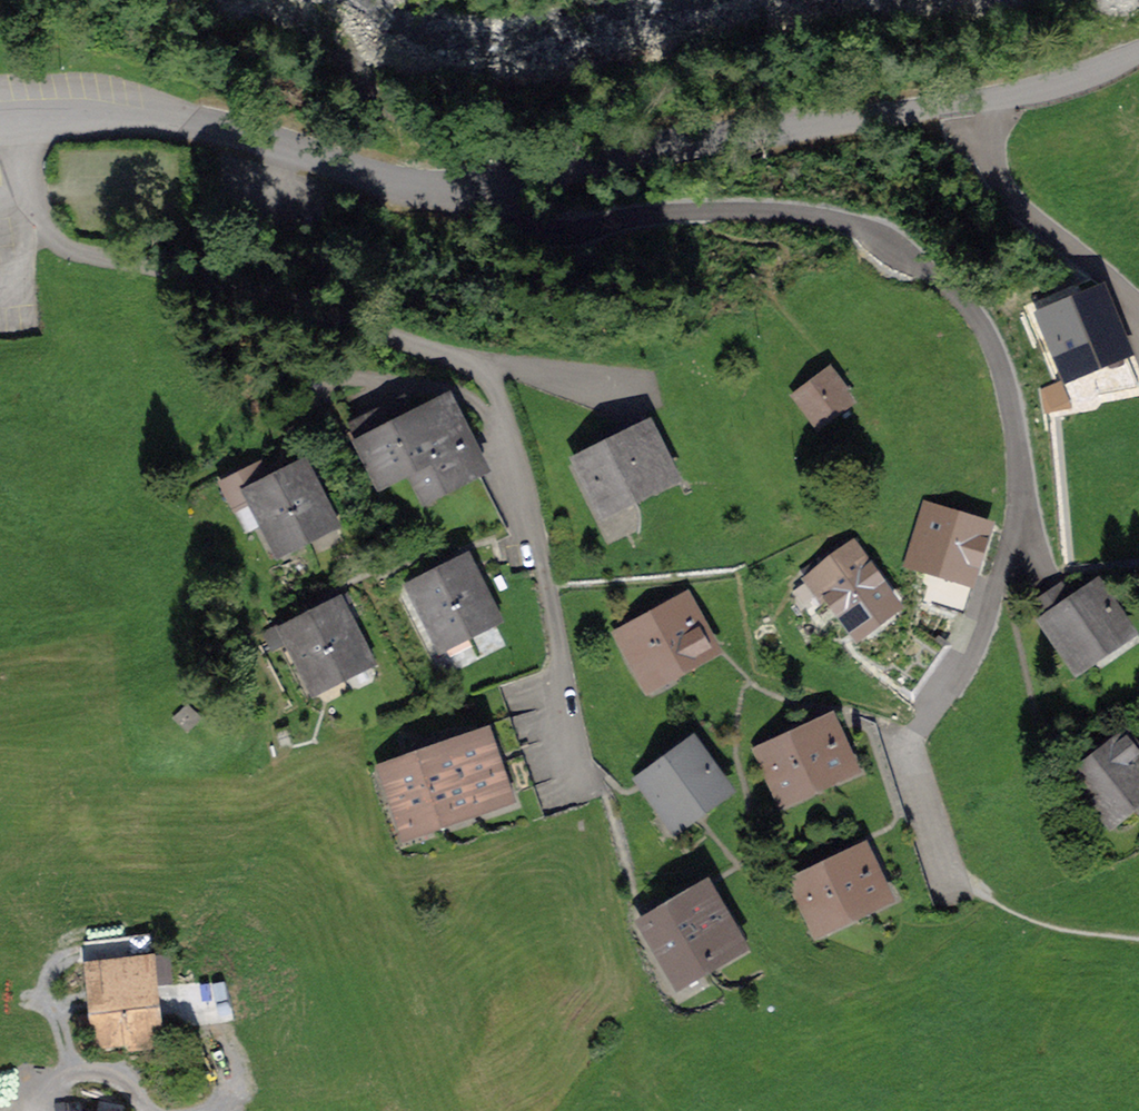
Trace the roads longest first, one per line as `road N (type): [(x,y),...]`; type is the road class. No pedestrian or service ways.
road 1 (residential): [(496,192),(577,208),(687,195),(842,216),(925,262),(998,342),(1018,443),(1012,562),(966,675),(901,753),(952,896)]
road 2 (residential): [(44,116),(18,192),(41,244),(293,302),(461,360),(493,386),(523,465),(592,796)]
road 3 (residential): [(1138,48),(1040,86),(496,192)]
road 4 (residential): [(496,192),(387,186),(179,119),(44,116)]

